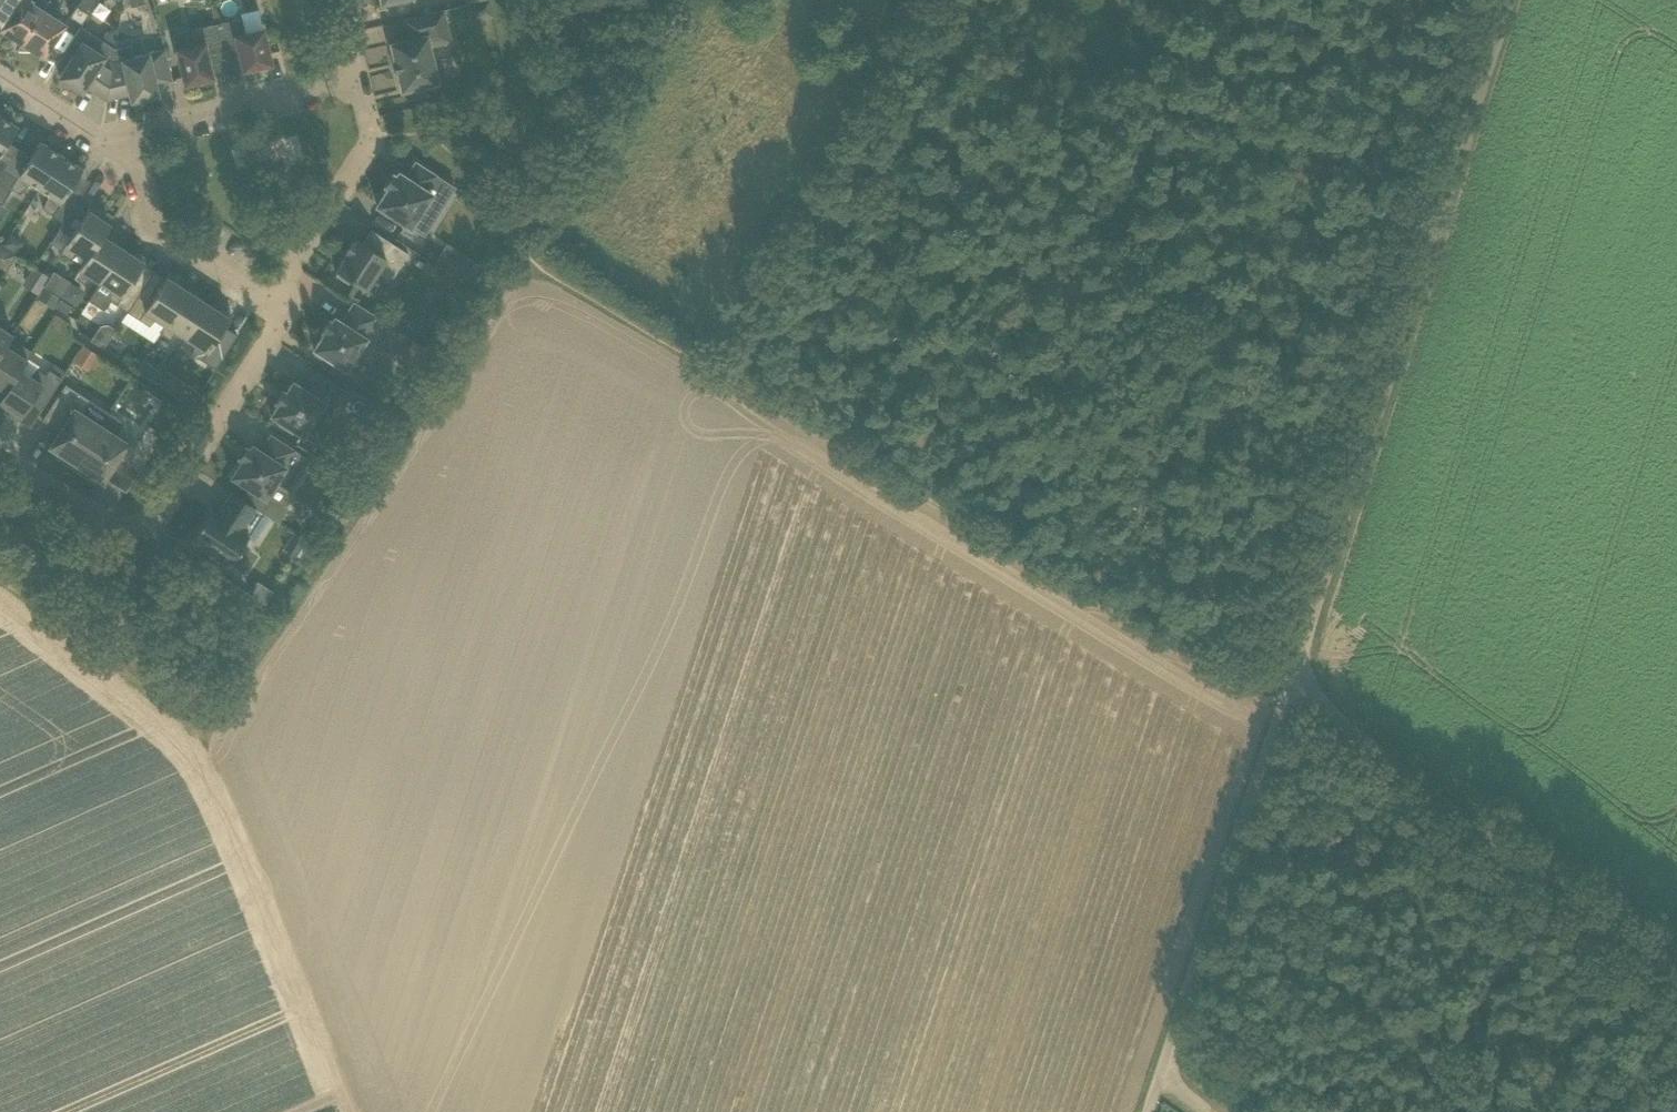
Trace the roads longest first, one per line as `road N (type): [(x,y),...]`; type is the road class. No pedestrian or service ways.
road 1 (unclassified): [(1299,659),(1504,0)]
road 2 (unclassified): [(1299,659),(1676,964)]
road 3 (unclassified): [(1149,1111),(1299,659)]
road 4 (residential): [(0,464),(115,539),(146,527),(284,316)]
road 5 (residential): [(284,316),(286,268),(372,138),(358,82)]
road 6 (residential): [(114,141),(138,171),(156,232),(284,316)]
road 7 (residential): [(358,82),(114,141)]
road 8 (residential): [(114,141),(73,128),(0,80)]
road 9 (track): [(1676,1005),(1605,1111)]

